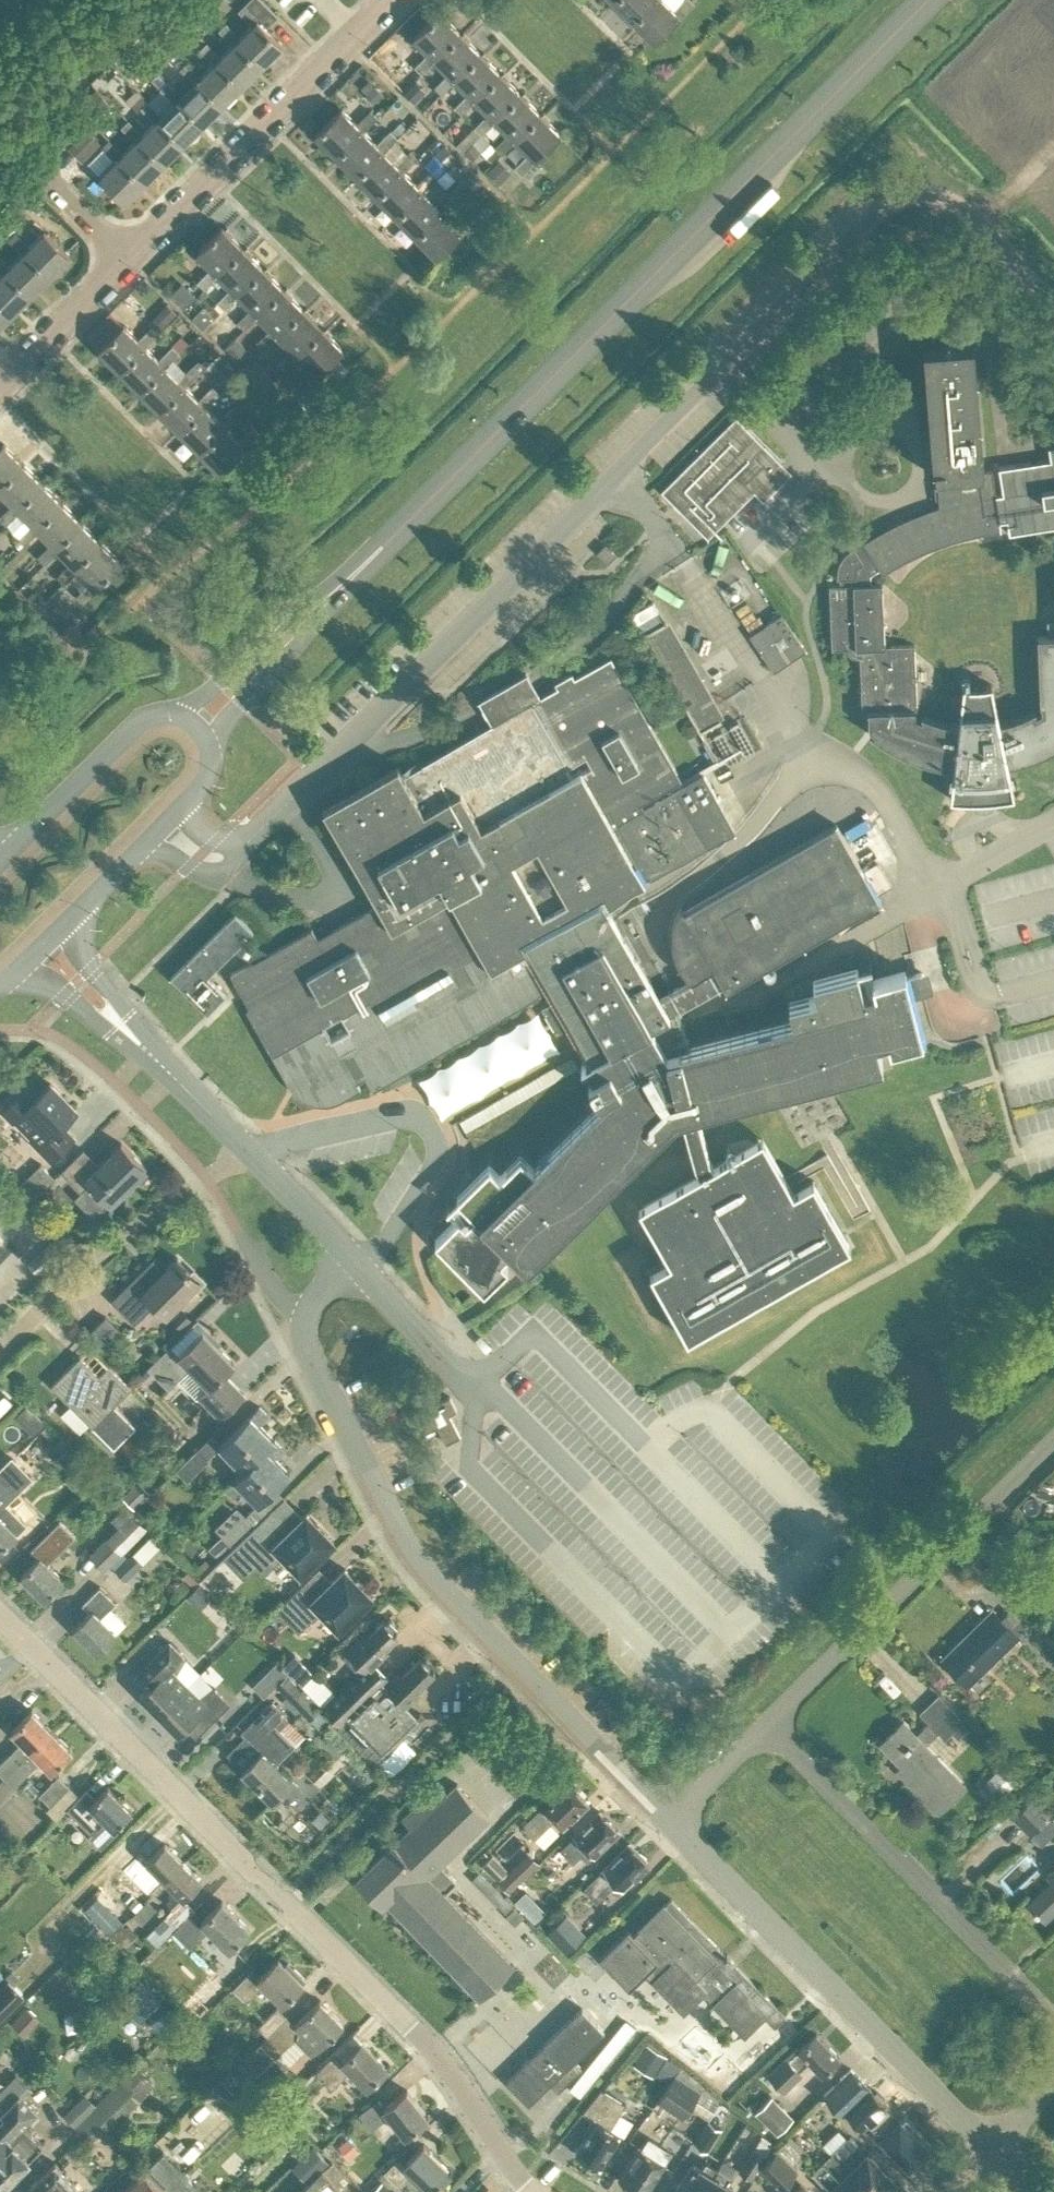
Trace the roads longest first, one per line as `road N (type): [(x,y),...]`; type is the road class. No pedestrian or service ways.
road 1 (residential): [(161,833),(217,865),(240,849),(884,203)]
road 2 (primary): [(344,578),(926,0)]
road 3 (residential): [(530,2191),(498,2157),(435,2050),(0,1615)]
road 4 (residential): [(671,1820),(426,1585),(392,1542),(300,1350),(298,1317),(353,1266)]
road 5 (residential): [(0,380),(389,0)]
road 6 (residential): [(985,2141),(671,1820)]
road 7 (residential): [(1053,2015),(768,1724)]
road 8 (residential): [(768,1724),(1053,1442)]
road 9 (residential): [(0,1347),(99,1250),(262,1166)]
road 10 (primary): [(209,753),(328,610),(344,578)]
road 11 (primary): [(344,578),(317,592),(174,719)]
road 12 (primary): [(174,719),(133,727),(10,848)]
road 13 (residential): [(1053,304),(954,202),(923,194),(884,203)]
road 14 (residential): [(148,1061),(86,972),(75,916)]
road 15 (residential): [(470,1382),(353,1266)]
road 16 (residential): [(14,974),(148,1061)]
road 17 (residential): [(262,1166),(148,1061)]
road 18 (residential): [(671,1820),(768,1724)]
road 19 (residential): [(353,1266),(262,1166)]

